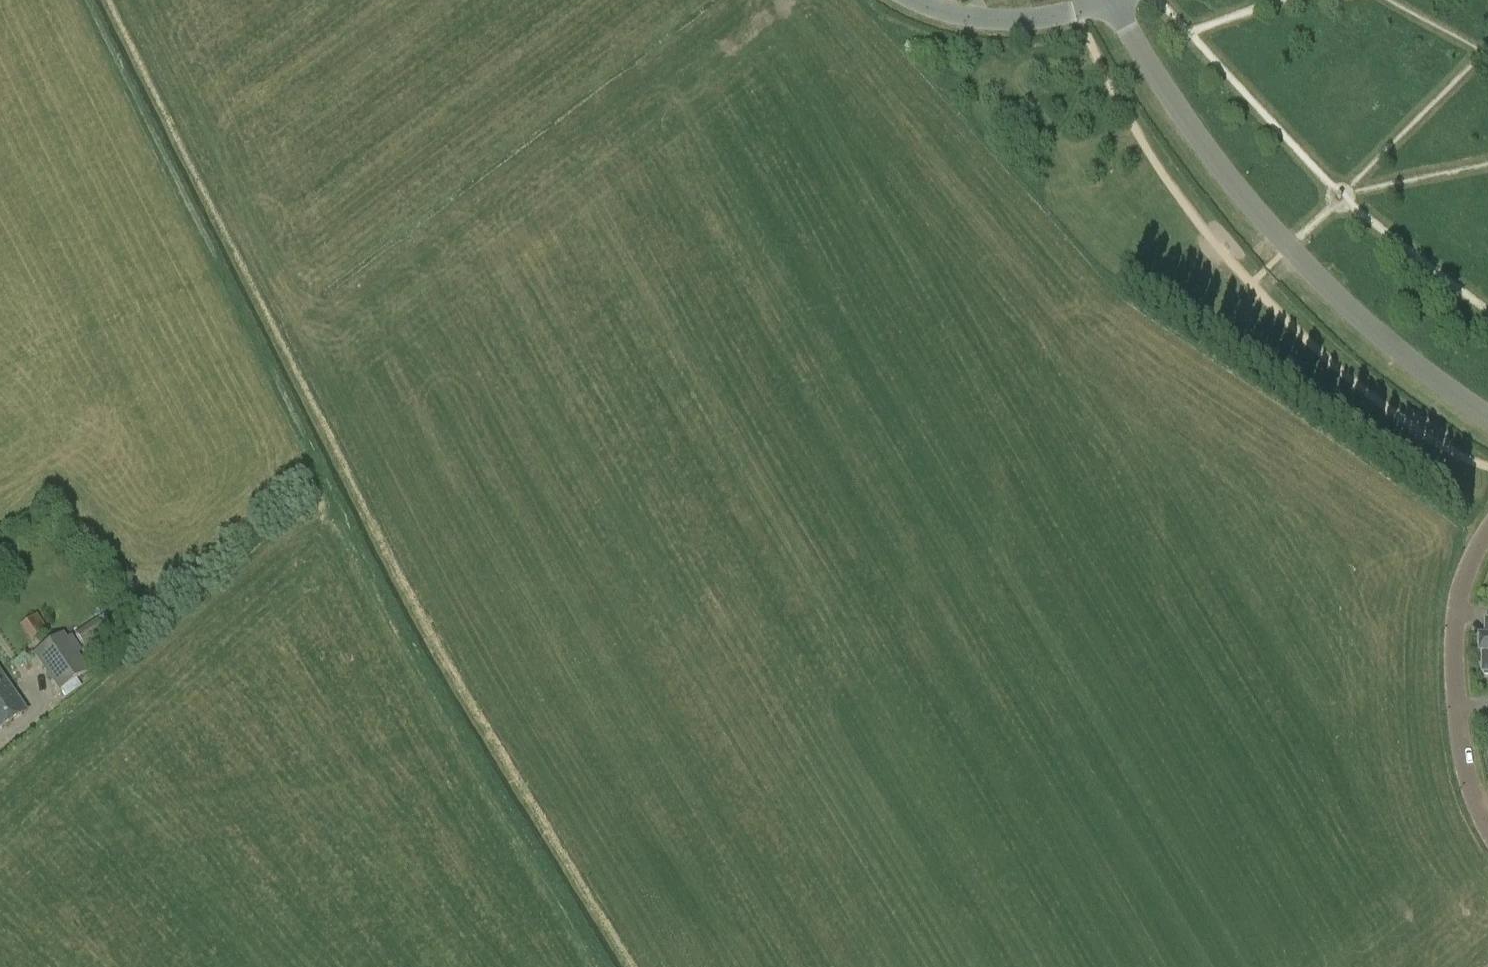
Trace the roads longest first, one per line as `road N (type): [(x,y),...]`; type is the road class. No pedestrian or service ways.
road 1 (tertiary): [(1487,416),(1379,336),(1288,249),(1168,99),(1113,0)]
road 2 (residential): [(1487,823),(1461,737),(1456,641),(1463,581),(1487,537)]
road 3 (residential): [(1095,0),(1017,20),(966,16),(915,0)]

